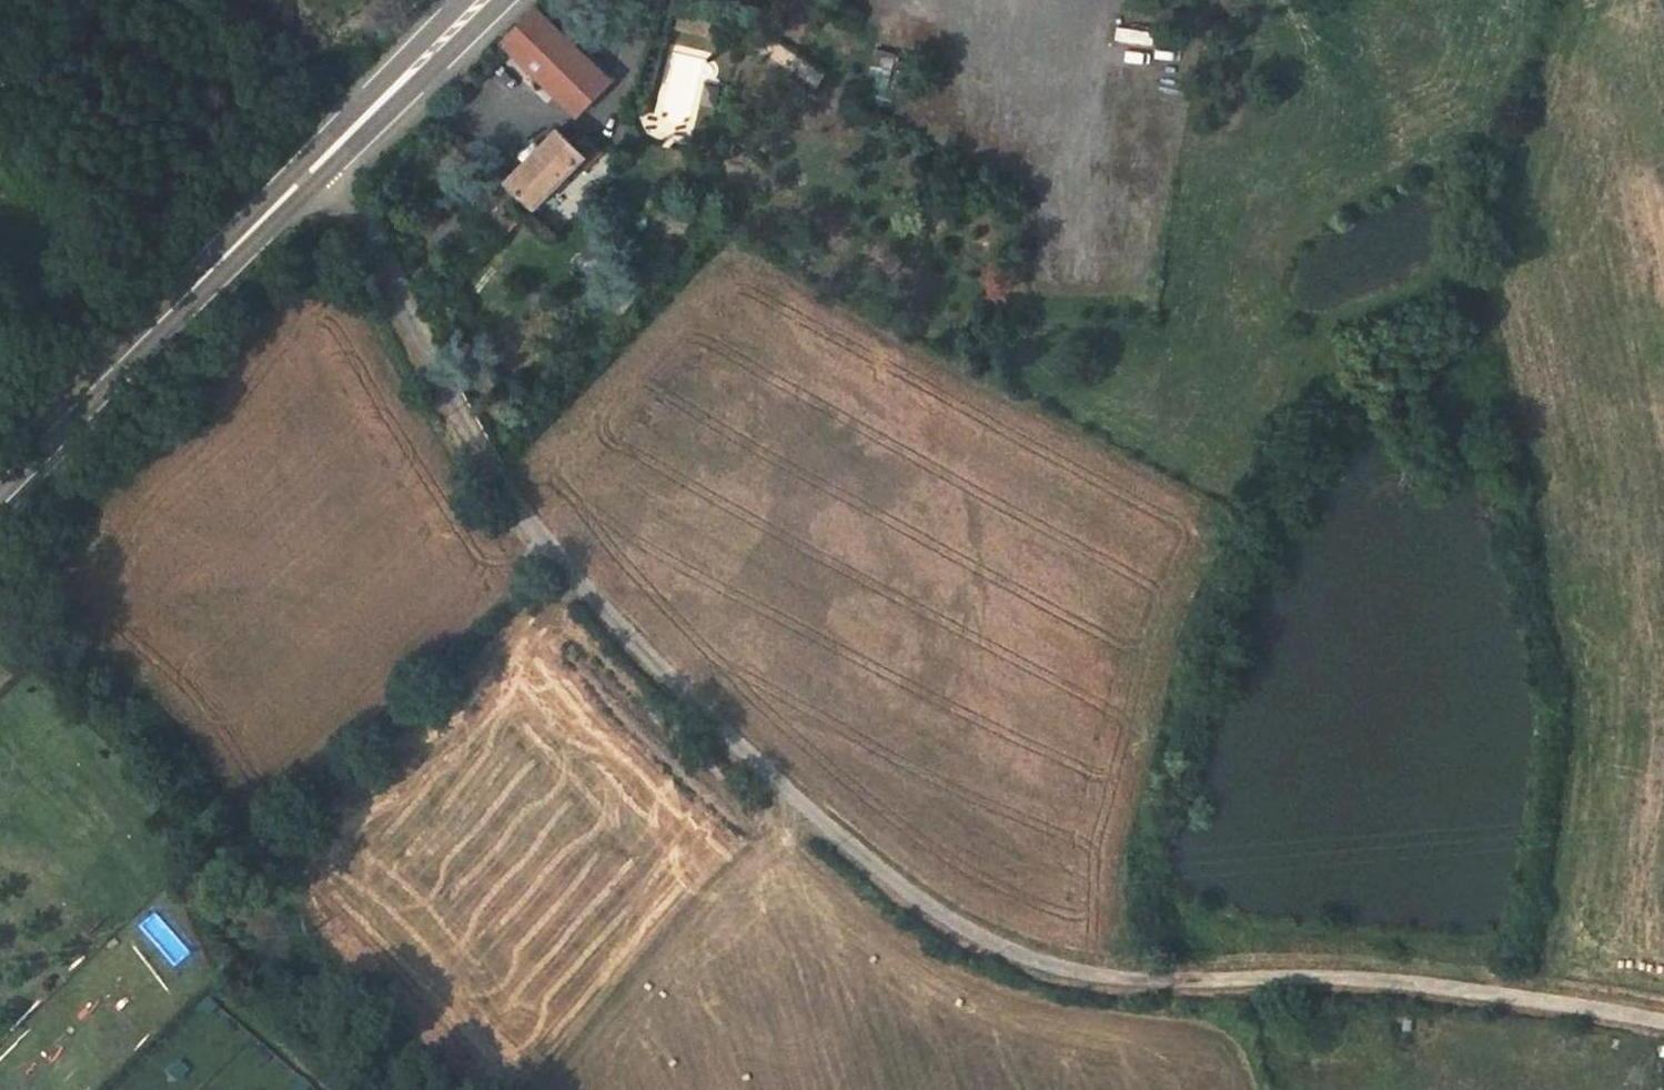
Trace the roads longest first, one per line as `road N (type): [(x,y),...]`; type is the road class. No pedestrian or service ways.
road 1 (track): [(321,162),(509,490),(787,789),(980,933),(1120,980),(1391,977),(1663,1028)]
road 2 (primary): [(0,484),(482,0)]

